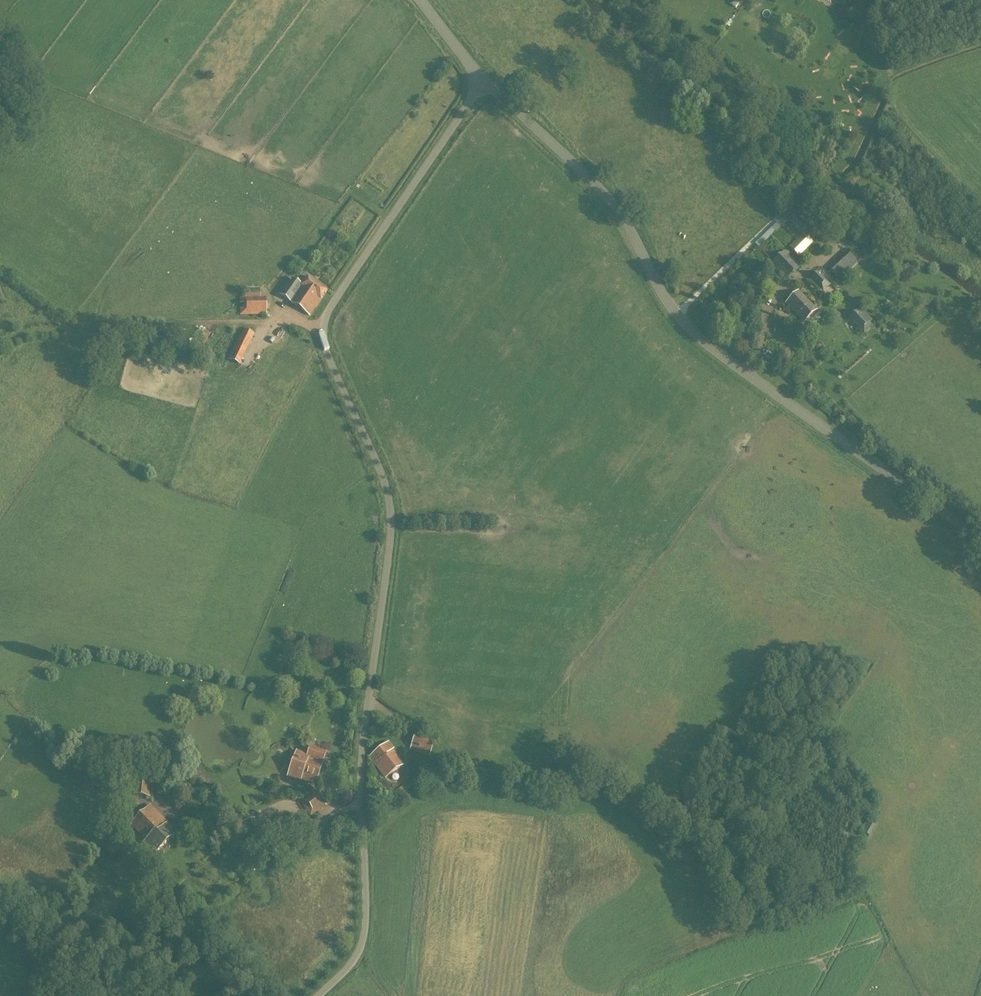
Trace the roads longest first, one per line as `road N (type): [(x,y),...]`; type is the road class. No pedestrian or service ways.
road 1 (unclassified): [(317,995),(363,947),(360,767),(392,522),(386,483),(322,339),(323,323),(485,79)]
road 2 (tertiary): [(980,543),(687,325),(601,189),(485,79)]

